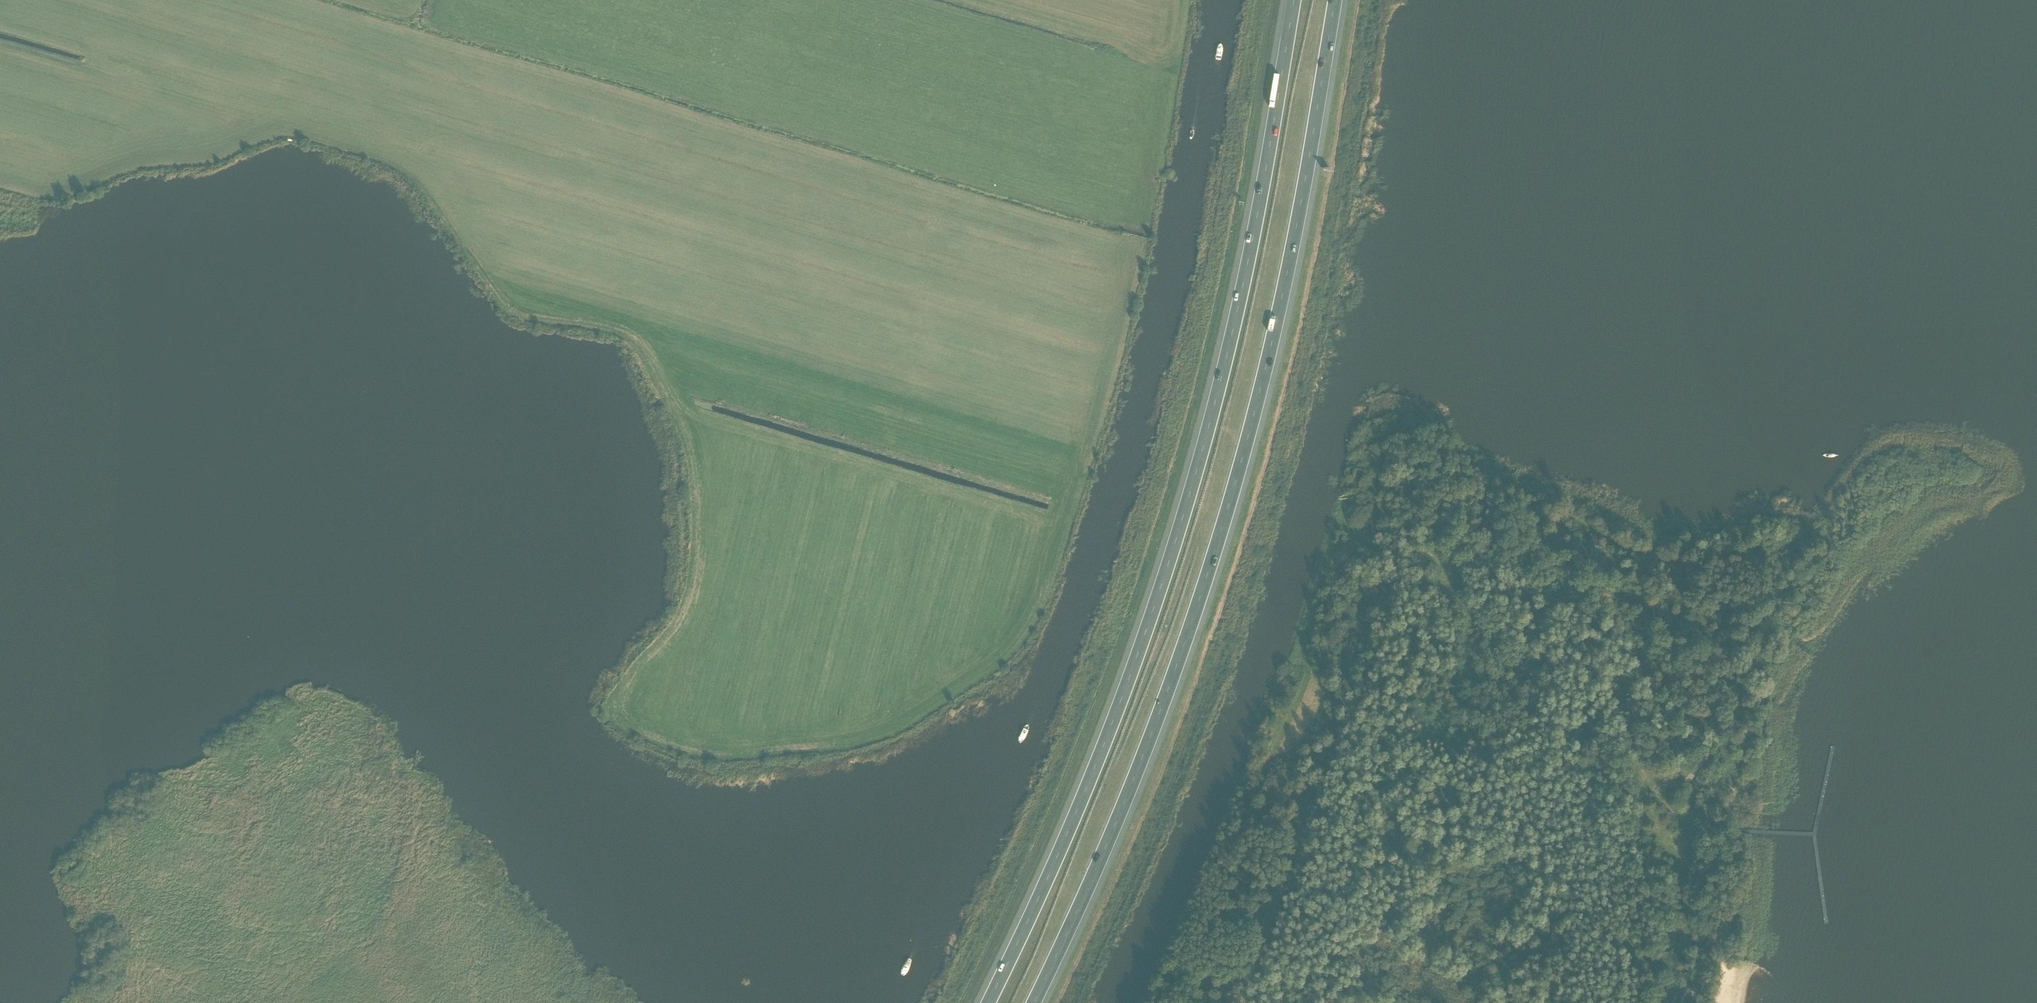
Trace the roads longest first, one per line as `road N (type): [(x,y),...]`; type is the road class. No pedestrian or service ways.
road 1 (motorway): [(1033,1002),(1150,738),(1213,555),(1288,270),(1341,0)]
road 2 (motorway): [(1293,0),(1249,254),(1176,539),(1075,815),(988,1002)]

